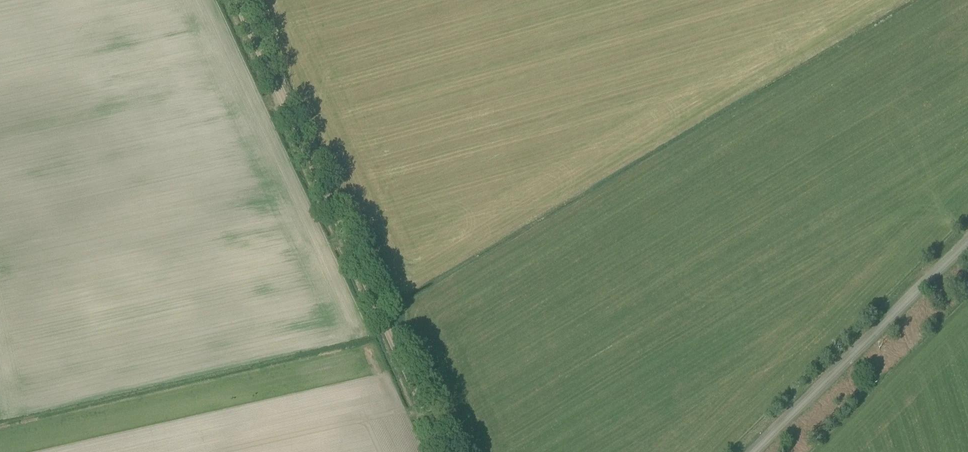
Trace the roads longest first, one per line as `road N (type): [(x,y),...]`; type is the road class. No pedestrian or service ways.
road 1 (track): [(236,0),(442,451)]
road 2 (unclassified): [(752,451),(967,240)]

